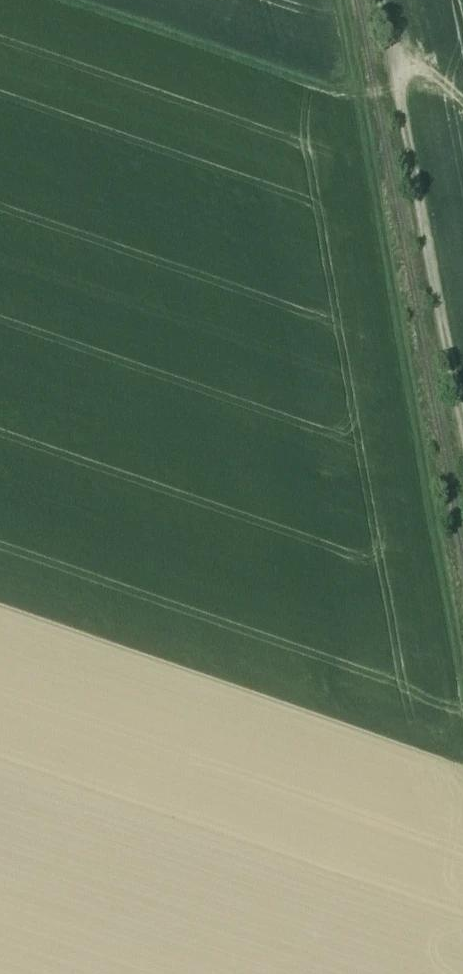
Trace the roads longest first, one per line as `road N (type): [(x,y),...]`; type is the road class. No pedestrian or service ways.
road 1 (track): [(462,630),(371,113)]
road 2 (track): [(42,0),(371,113)]
road 3 (track): [(398,118),(462,434)]

